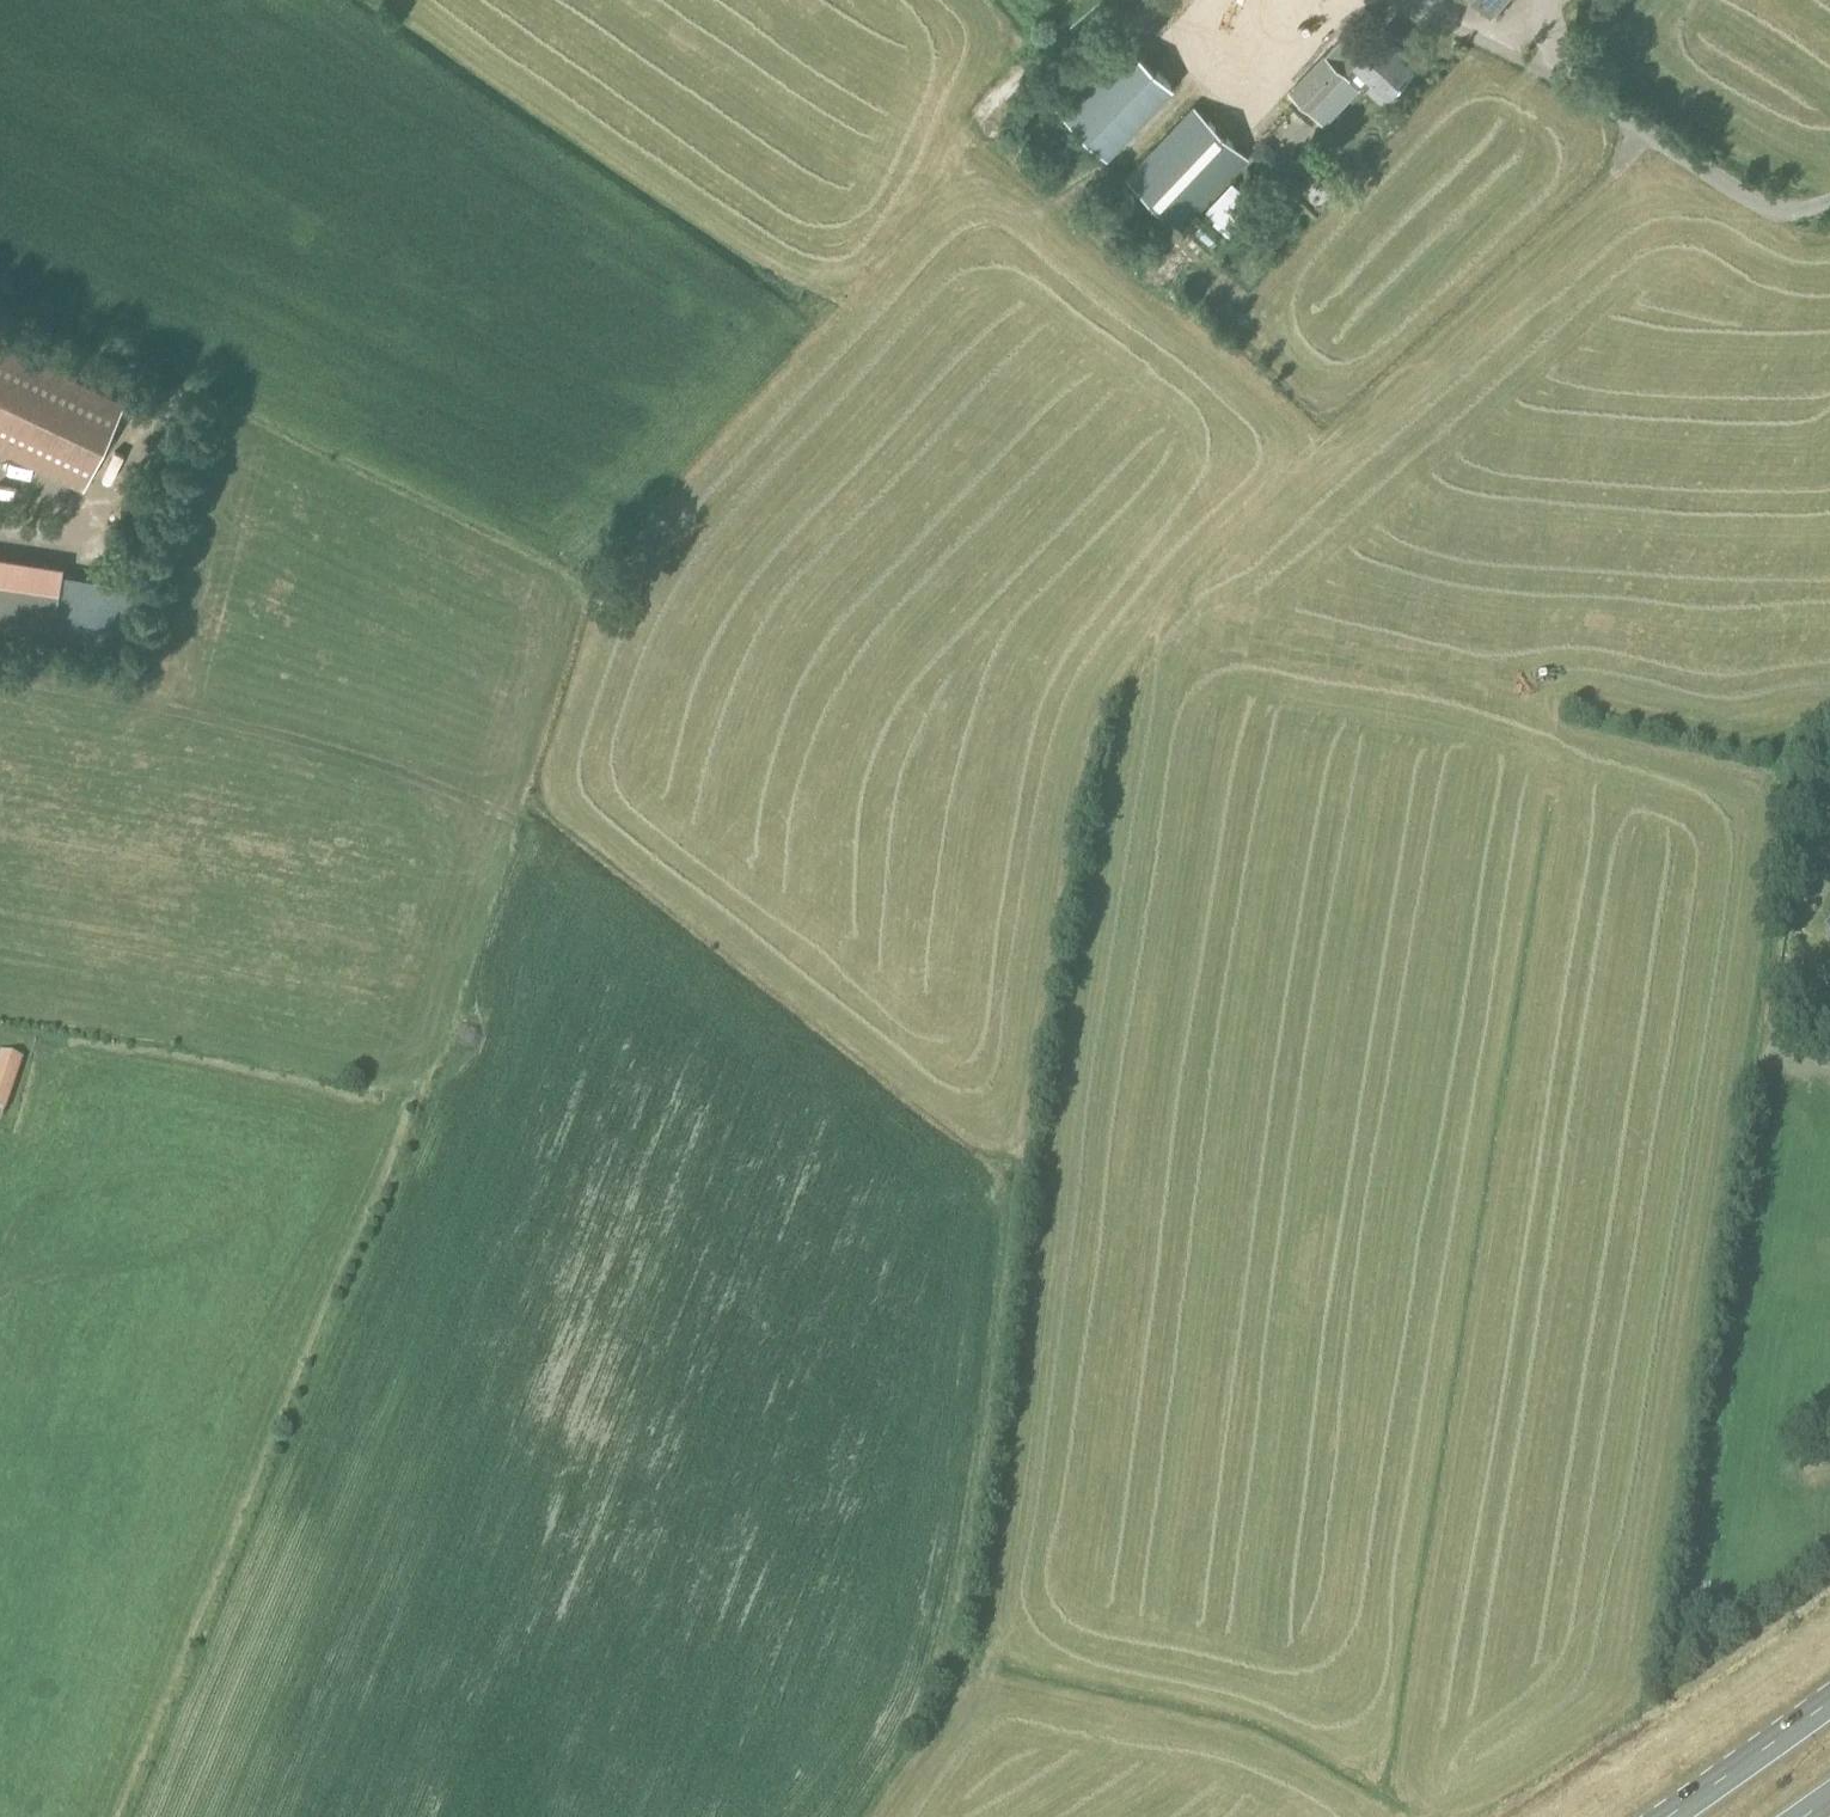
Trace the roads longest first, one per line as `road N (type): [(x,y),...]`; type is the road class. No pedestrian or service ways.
road 1 (unclassified): [(1559,67),(1654,142),(1752,195),(1829,199)]
road 2 (primary): [(1829,1699),(1663,1816)]

